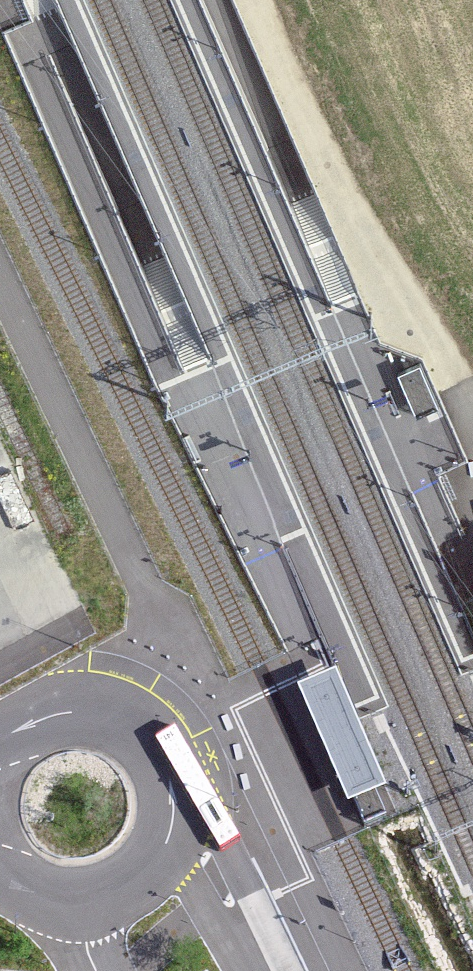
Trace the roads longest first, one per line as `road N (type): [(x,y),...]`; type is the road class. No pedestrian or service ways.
road 1 (unclassified): [(117,714),(156,630),(156,601),(0,263)]
road 2 (track): [(264,0),(472,428)]
road 3 (unclassified): [(0,885),(75,900),(113,896),(143,881),(164,855),(169,780),(141,732),(117,714)]
road 4 (unclassified): [(117,714),(89,706),(0,734)]

